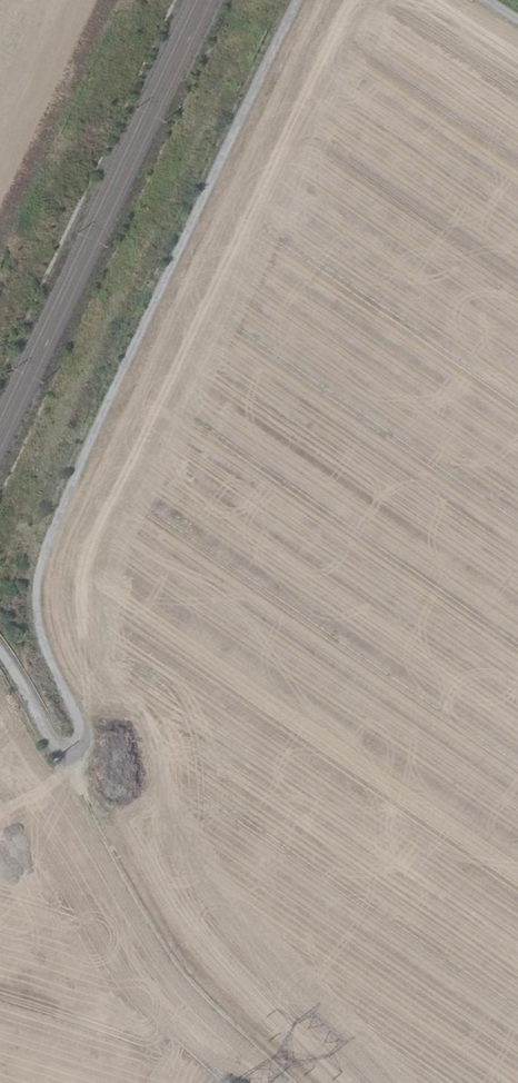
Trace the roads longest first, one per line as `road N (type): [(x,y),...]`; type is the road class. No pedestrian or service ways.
road 1 (unclassified): [(80,788),(91,741),(37,615),(47,542),(297,0)]
road 2 (track): [(0,652),(195,967),(300,1082)]

